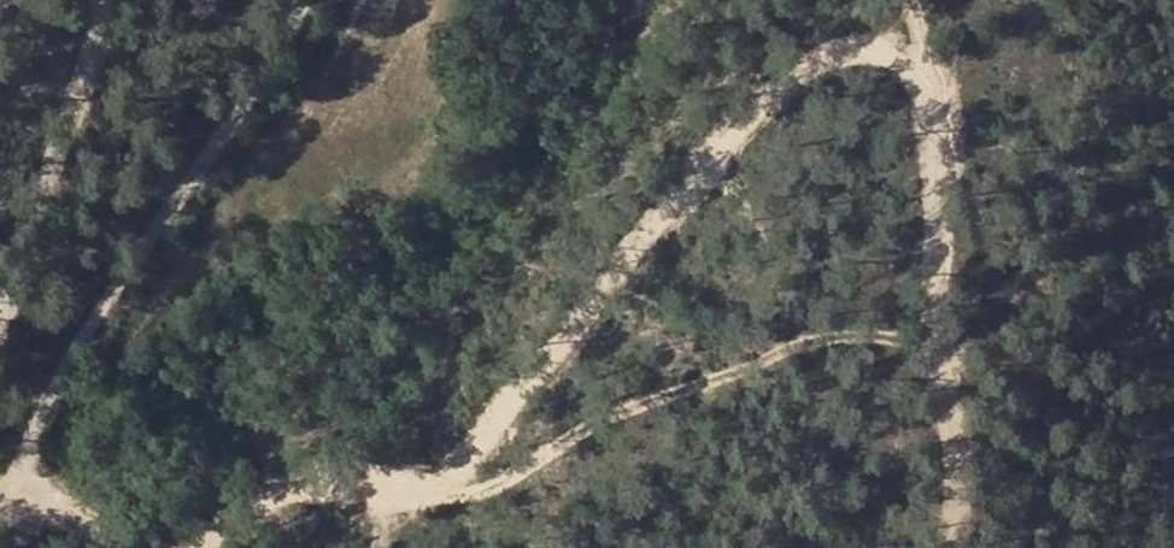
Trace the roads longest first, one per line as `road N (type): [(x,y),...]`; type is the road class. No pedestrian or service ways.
road 1 (track): [(210,547),(286,496),(406,492),(468,458),(754,109),(872,44),(906,44),(931,69),(939,103),(957,547)]
road 2 (track): [(950,362),(902,339),(850,338),(643,402),(506,484),(406,492),(380,547)]
road 3 (track): [(330,0),(294,64),(84,340),(16,495)]
road 4 (track): [(111,0),(0,344)]

